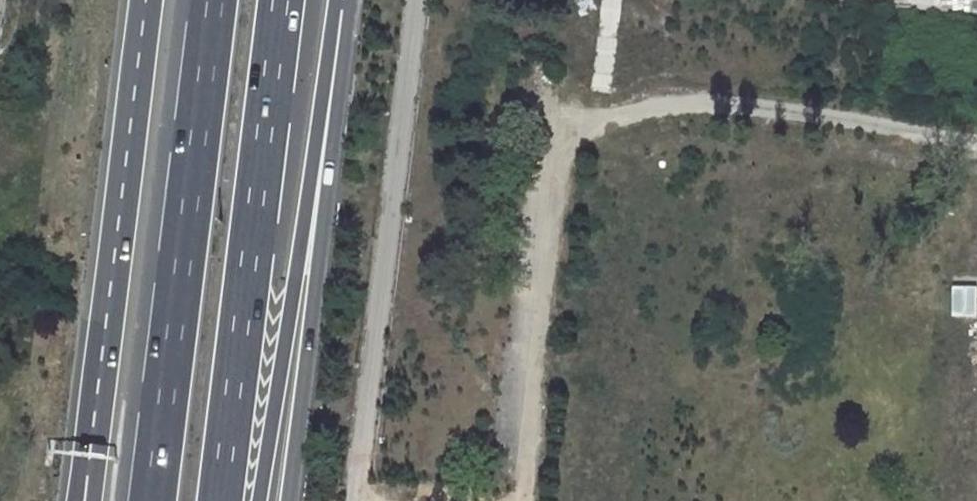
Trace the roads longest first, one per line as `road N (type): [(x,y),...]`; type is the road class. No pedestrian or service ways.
road 1 (trunk): [(211,0),(146,500)]
road 2 (trunk): [(218,500),(282,0)]
road 3 (trunk): [(259,500),(341,11)]
road 4 (secondary): [(287,500),(341,11)]
road 5 (secondary): [(146,0),(101,370)]
road 6 (secondary): [(101,370),(75,500)]
road 7 (trunk): [(101,370),(95,500)]

